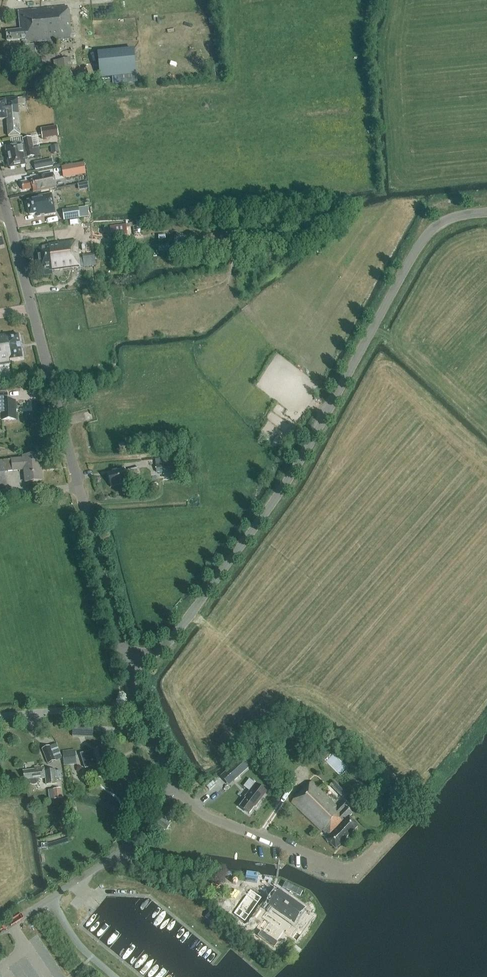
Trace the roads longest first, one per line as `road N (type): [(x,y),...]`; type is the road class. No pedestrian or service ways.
road 1 (unclassified): [(127,663),(161,649),(293,482),(429,229),(486,211)]
road 2 (unclassified): [(127,663),(6,213)]
road 3 (unclassified): [(392,835),(342,868),(224,824),(174,786)]
road 4 (unclassified): [(0,933),(130,842),(174,786)]
road 5 (unclassified): [(136,706),(0,713)]

